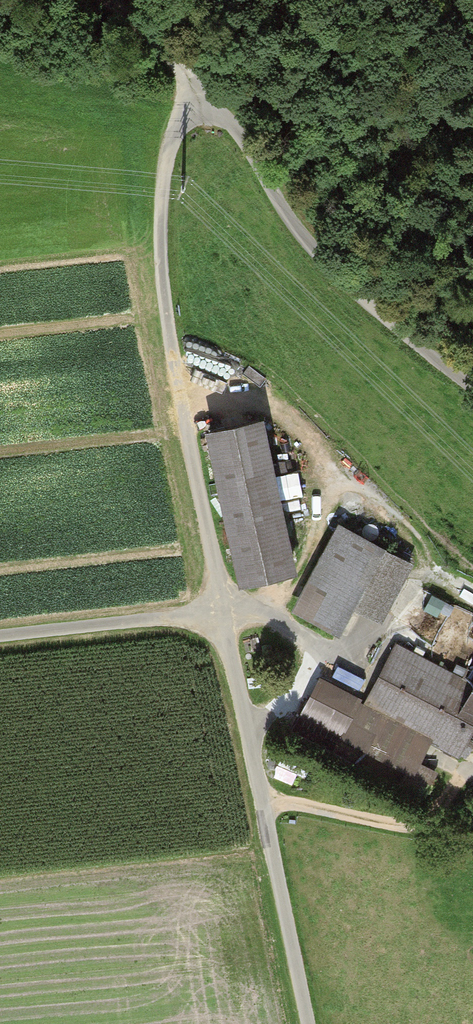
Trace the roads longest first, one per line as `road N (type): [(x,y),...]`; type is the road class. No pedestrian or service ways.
road 1 (track): [(307,1023),(162,277),(162,195),(174,134),(201,90)]
road 2 (track): [(178,59),(238,131),(325,262),(379,318),(472,389)]
road 3 (track): [(221,612),(268,612),(331,651),(375,634)]

